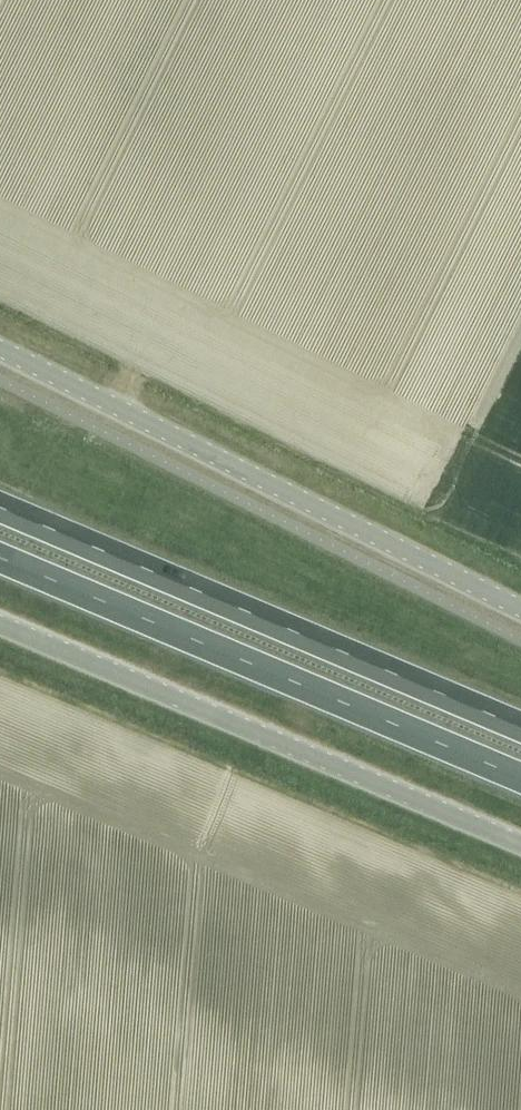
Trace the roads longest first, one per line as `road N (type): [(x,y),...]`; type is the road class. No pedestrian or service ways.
road 1 (unclassified): [(520,598),(0,343)]
road 2 (trunk): [(0,556),(520,778)]
road 3 (unclassified): [(0,624),(520,844)]
road 4 (trunk): [(520,727),(0,507)]

